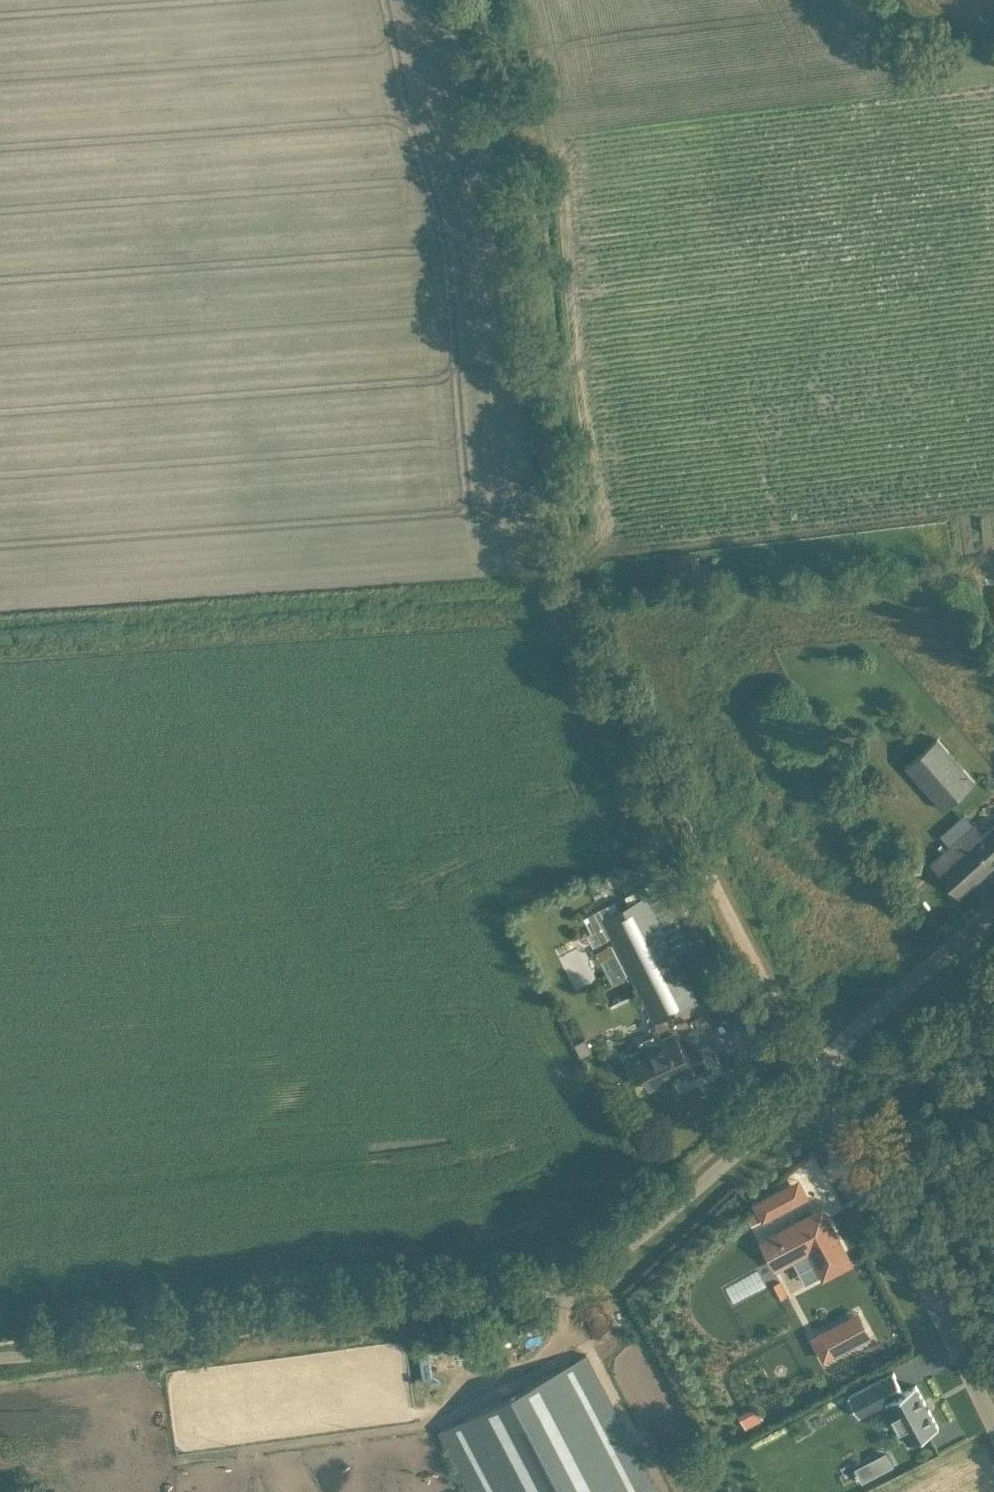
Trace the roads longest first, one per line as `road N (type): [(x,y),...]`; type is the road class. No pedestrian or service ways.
road 1 (unclassified): [(0,1358),(549,1290),(617,1256),(819,1075)]
road 2 (unclassified): [(993,1427),(819,1075)]
road 3 (unclassified): [(819,1075),(993,911)]

